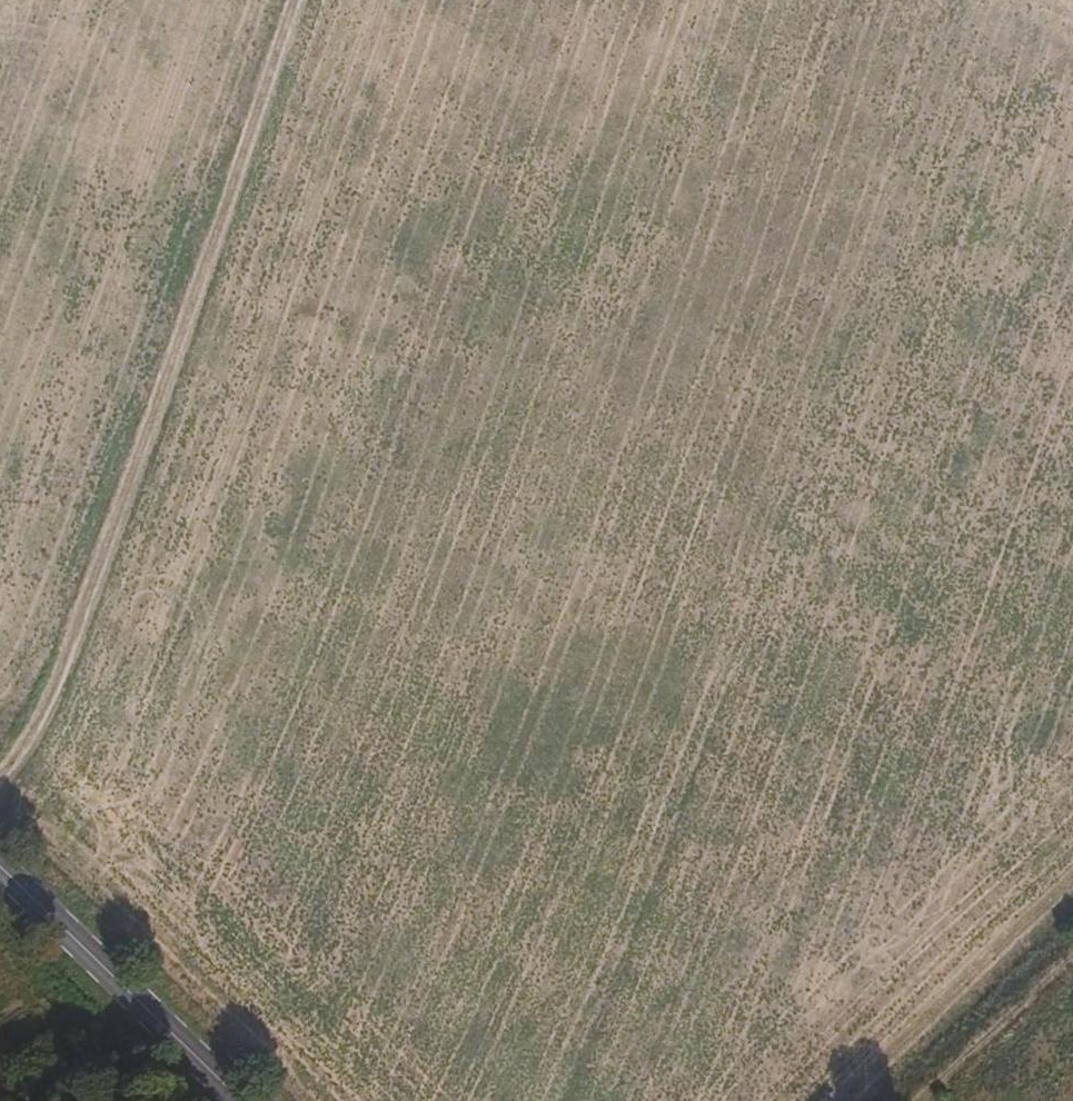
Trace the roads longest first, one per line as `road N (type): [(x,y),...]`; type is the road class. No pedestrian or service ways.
road 1 (track): [(291,0),(39,730),(0,778)]
road 2 (secondary): [(0,867),(241,1100)]
road 3 (track): [(1072,946),(906,1100)]

